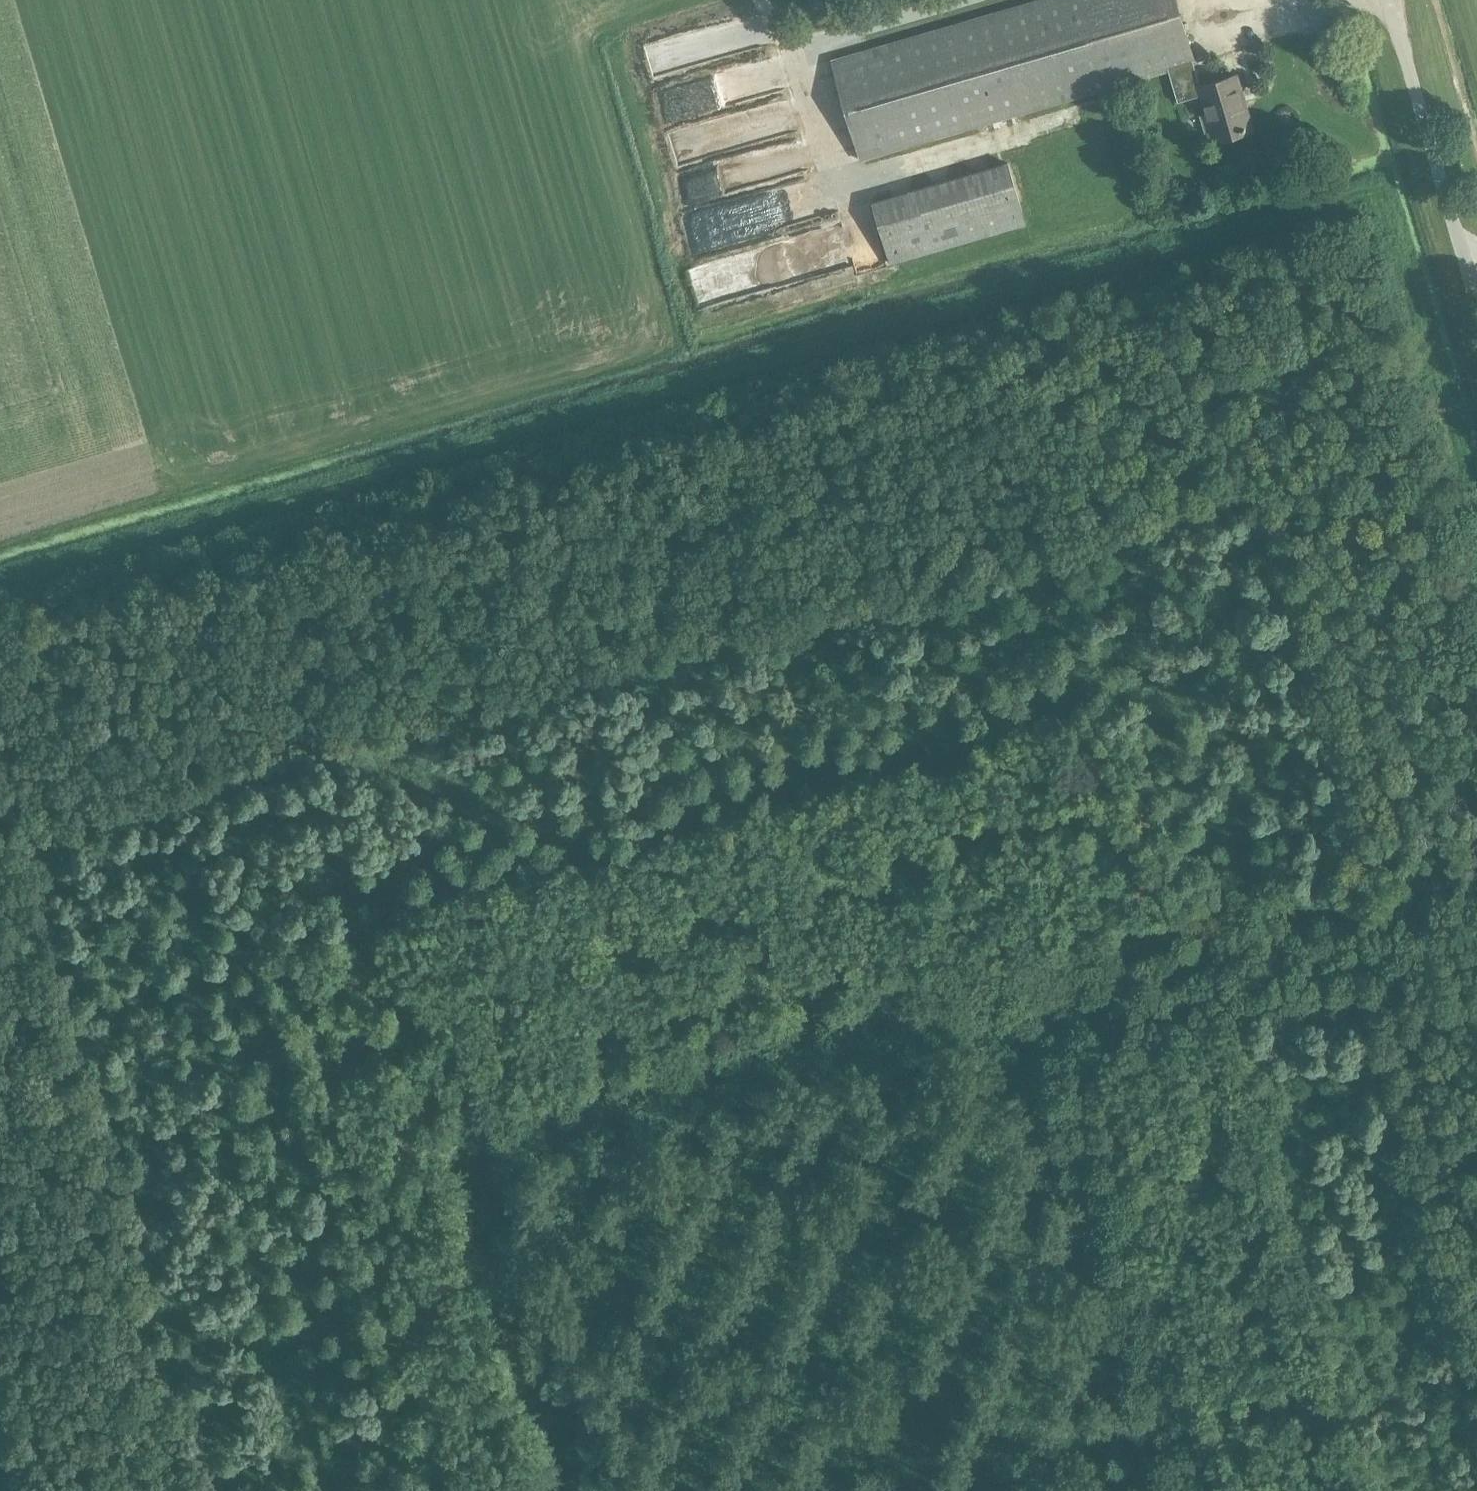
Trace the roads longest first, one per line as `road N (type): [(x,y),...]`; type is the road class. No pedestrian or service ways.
road 1 (unclassified): [(1476,333),(1381,6)]

